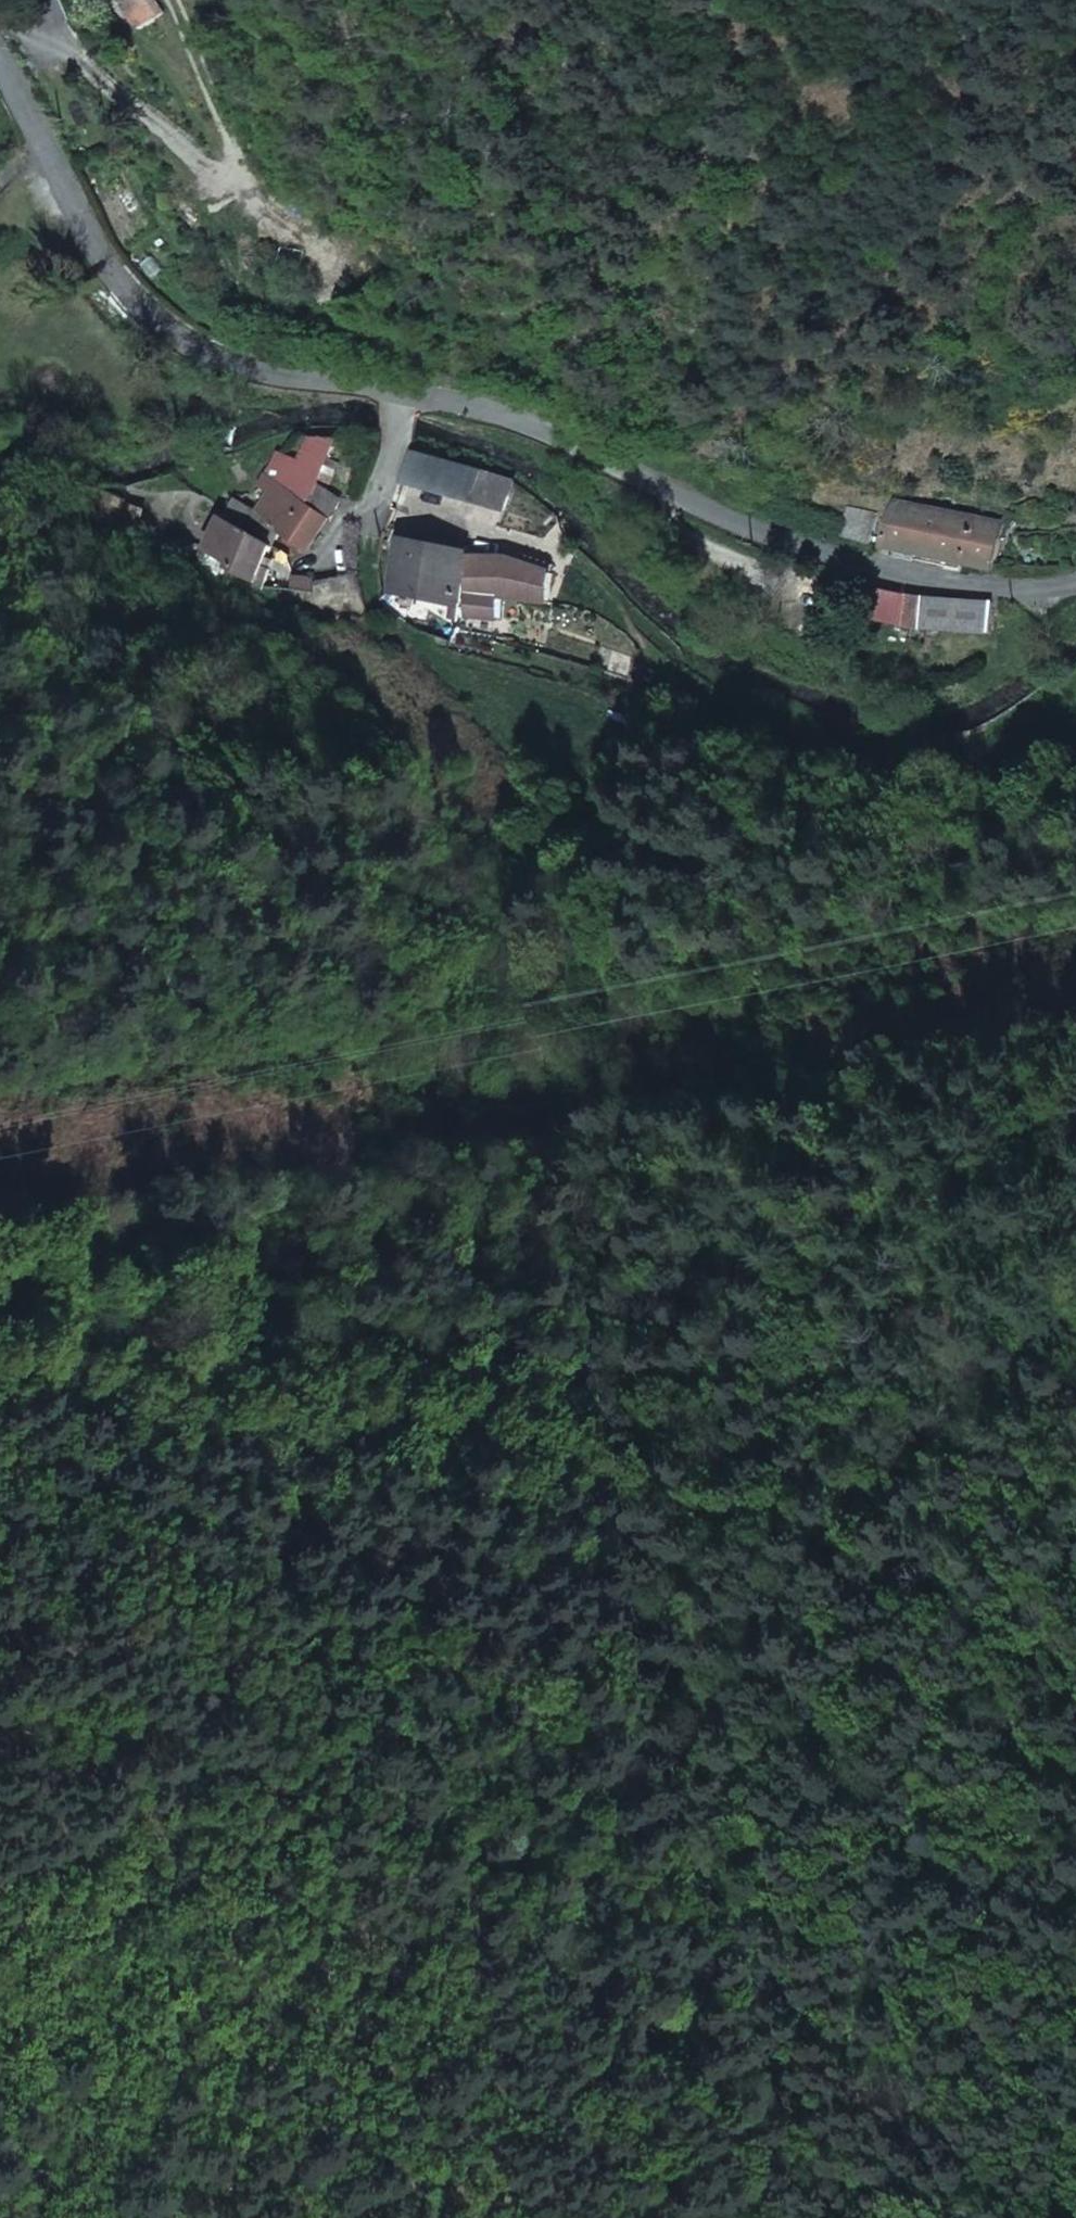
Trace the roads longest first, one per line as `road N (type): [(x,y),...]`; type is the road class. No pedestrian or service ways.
road 1 (residential): [(400,397),(502,415),(743,524),(829,552),(1015,589),(1075,582)]
road 2 (residential): [(0,59),(104,263),(145,313),(195,349),(274,377),(400,397)]
road 3 (residential): [(400,397),(370,557)]

